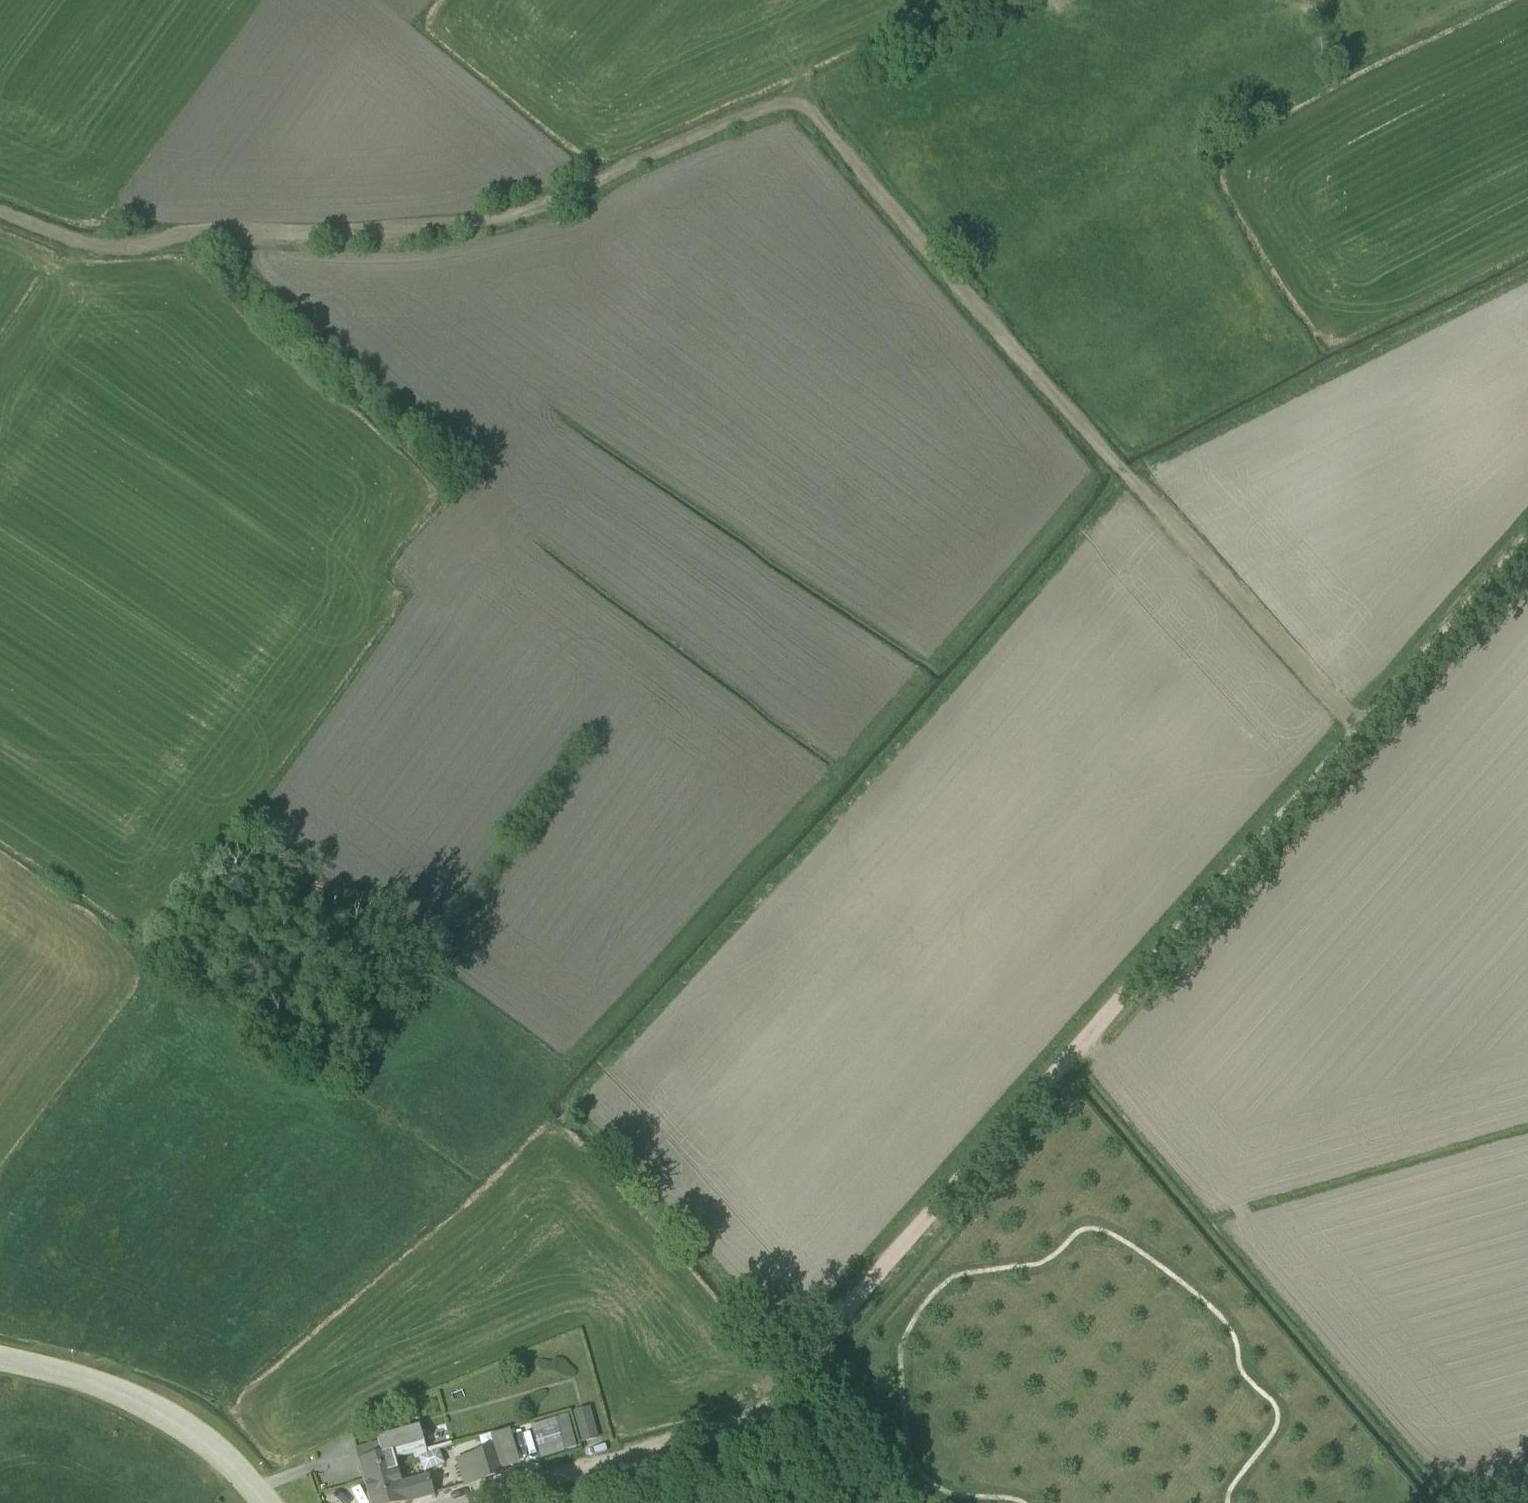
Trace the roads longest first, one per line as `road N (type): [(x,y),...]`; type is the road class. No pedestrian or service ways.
road 1 (track): [(0,209),(106,240),(471,226),(536,206),(762,105),(787,97),(808,105),(1357,734)]
road 2 (track): [(480,1497),(731,1427),(780,1398),(946,1193),(1357,734)]
road 3 (unclassified): [(0,1357),(129,1399),(197,1435),(264,1502)]
road 4 (track): [(1357,734),(1527,539)]

